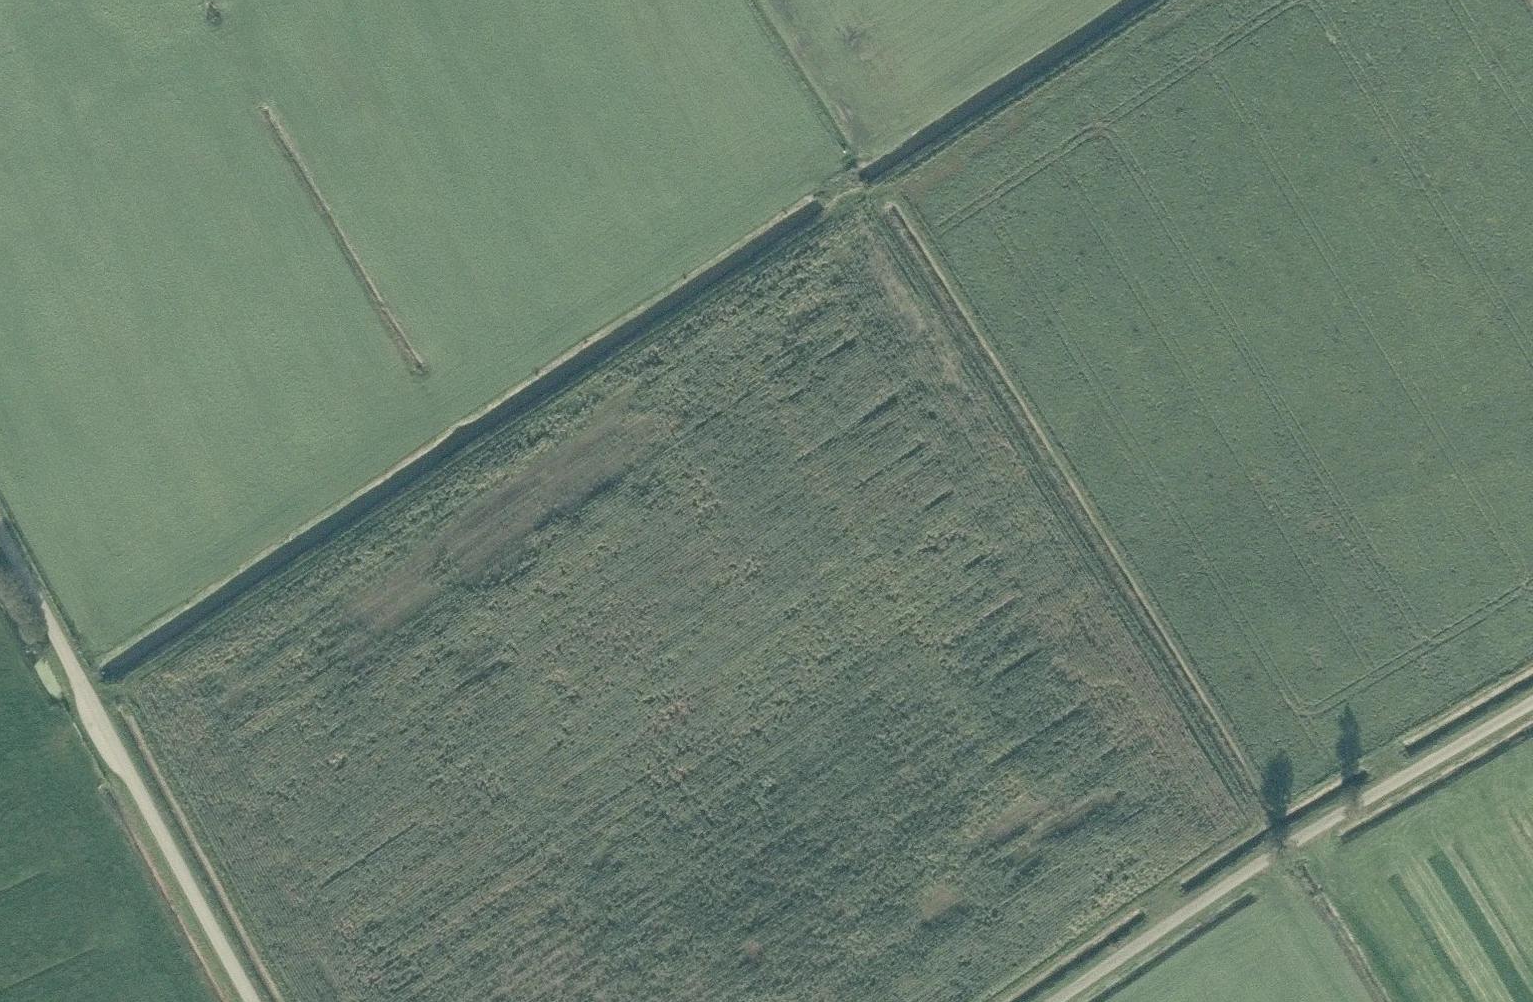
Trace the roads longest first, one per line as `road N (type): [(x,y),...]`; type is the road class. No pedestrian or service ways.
road 1 (unclassified): [(1050,1001),(1288,845),(1532,704)]
road 2 (unclassified): [(255,1001),(0,531)]

